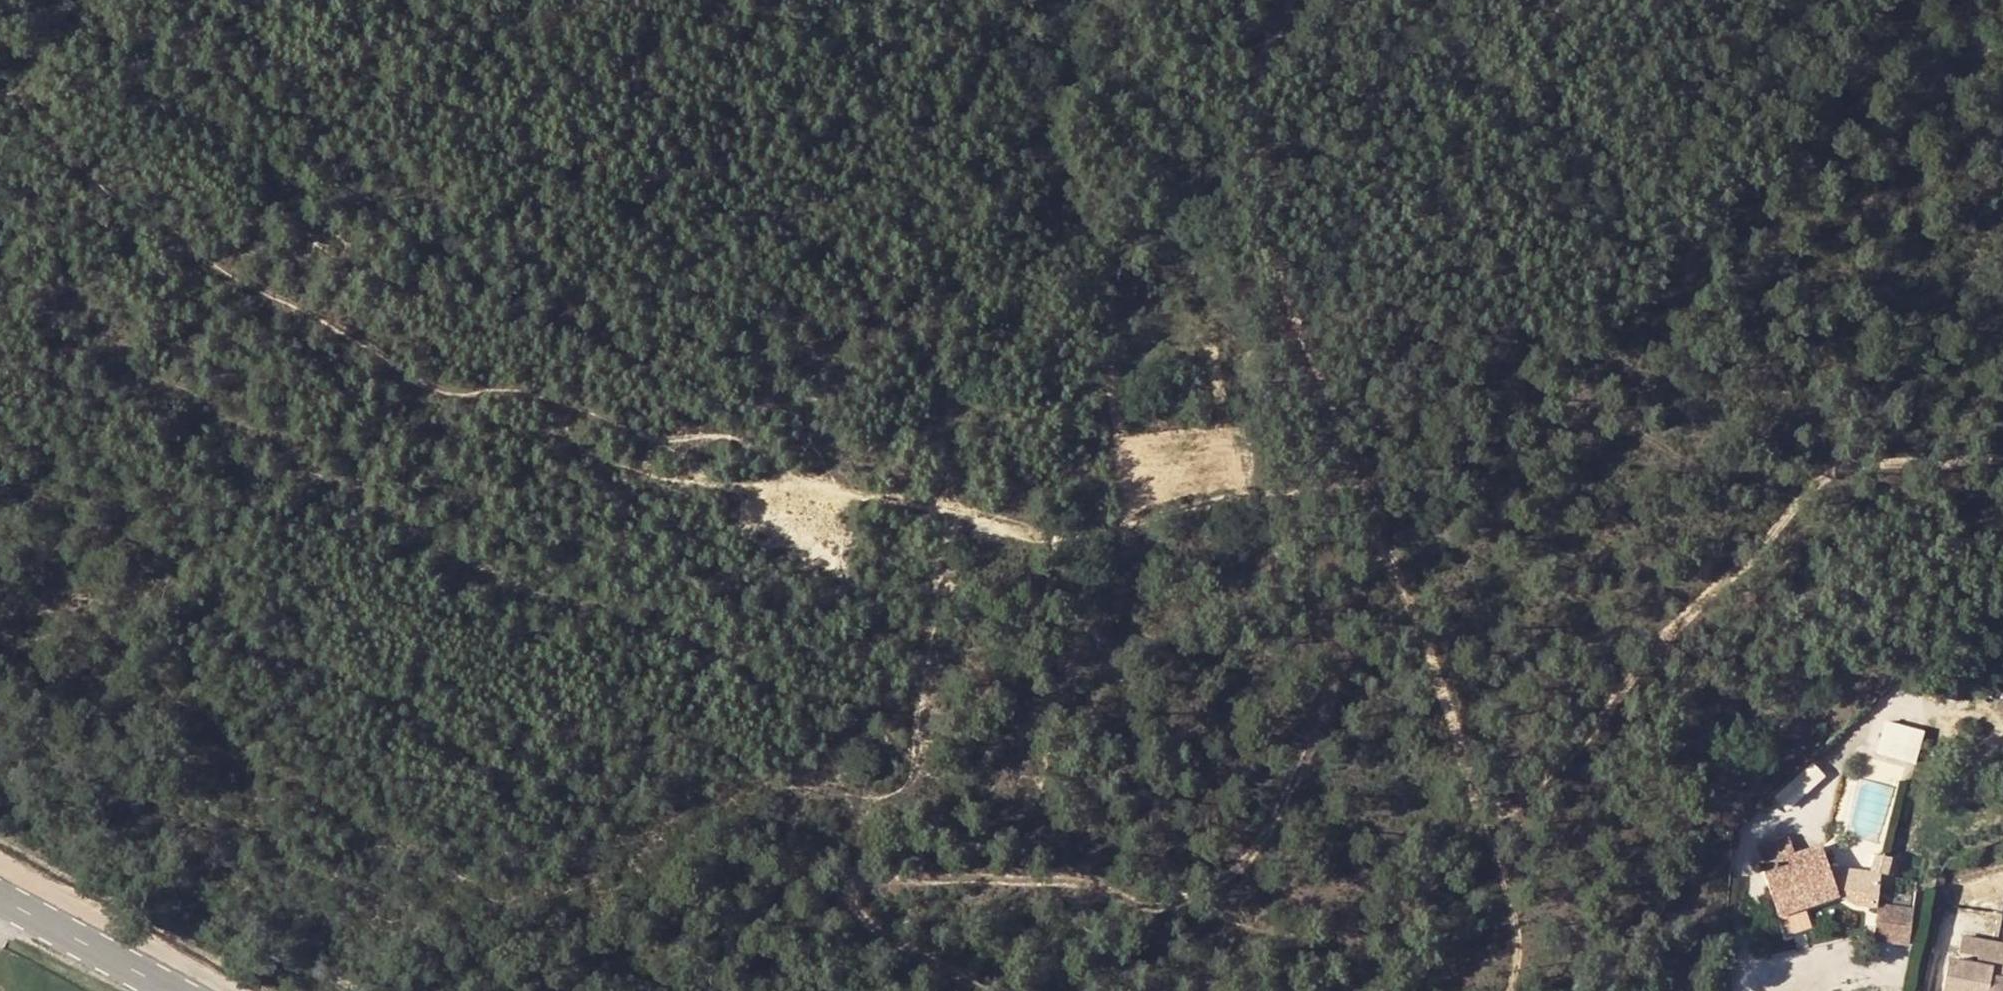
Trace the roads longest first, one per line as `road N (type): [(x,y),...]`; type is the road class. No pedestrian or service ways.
road 1 (track): [(2002,460),(1828,476),(1489,827)]
road 2 (tertiary): [(0,894),(181,990)]

